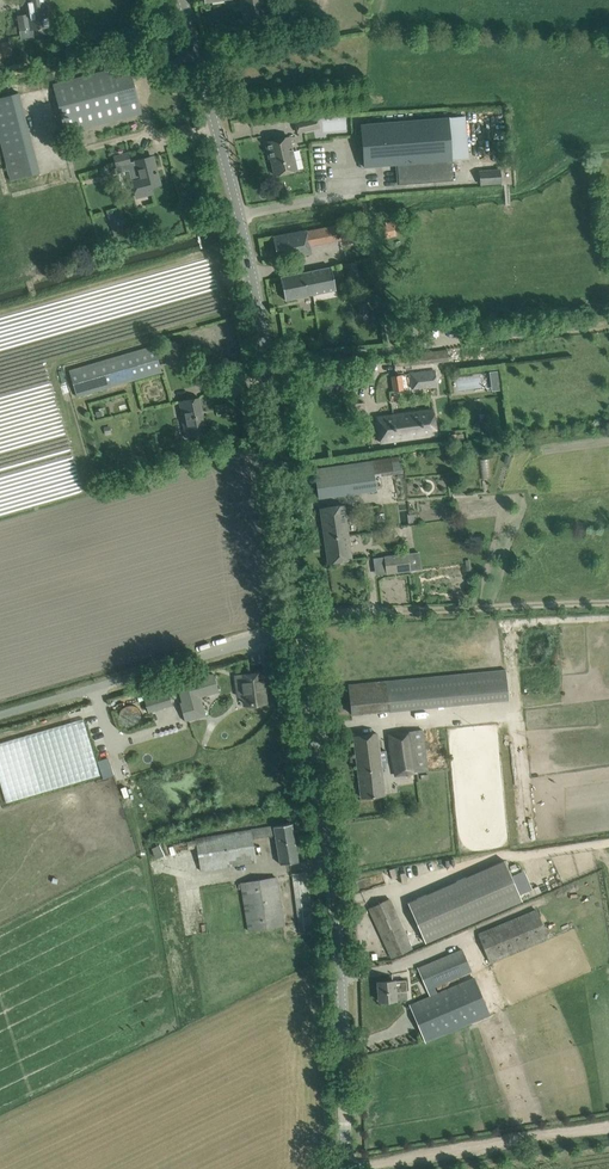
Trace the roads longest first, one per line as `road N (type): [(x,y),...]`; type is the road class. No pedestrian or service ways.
road 1 (unclassified): [(299,629),(252,279),(183,0)]
road 2 (unclassified): [(346,1168),(331,876),(299,629)]
road 3 (unclassified): [(0,714),(299,629)]
road 4 (track): [(346,1168),(608,1126)]

